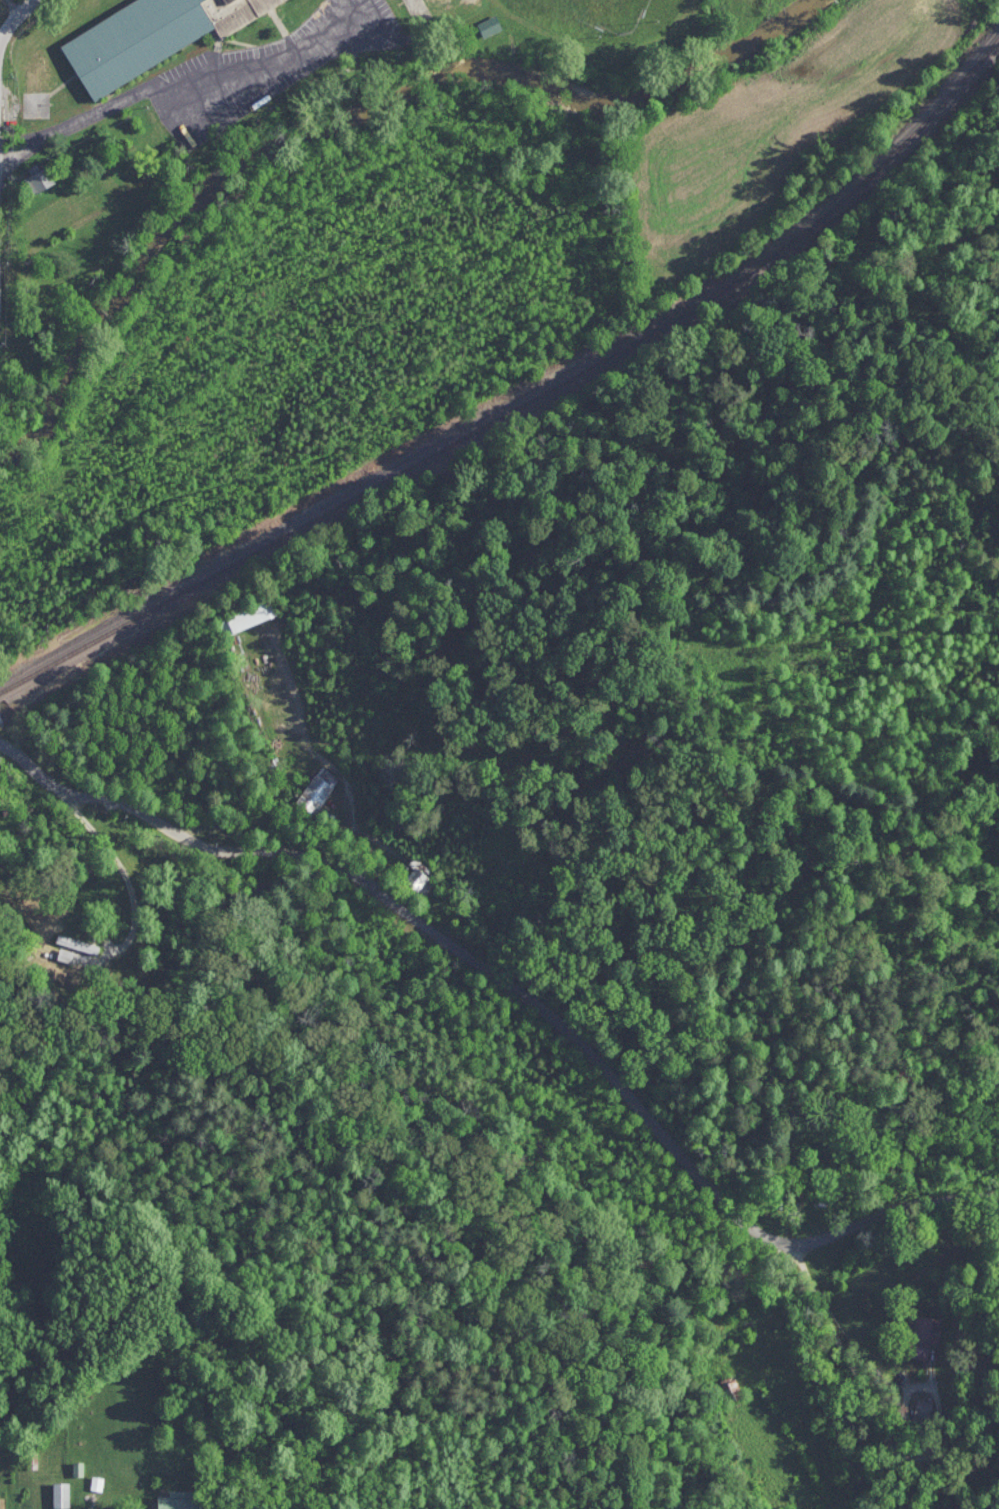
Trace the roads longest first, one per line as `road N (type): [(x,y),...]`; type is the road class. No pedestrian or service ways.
road 1 (residential): [(0,745),(67,794),(126,805),(194,843),(314,857),(364,883),(564,1028),(730,1211),(775,1243),(797,1246),(894,1212),(998,1197)]

